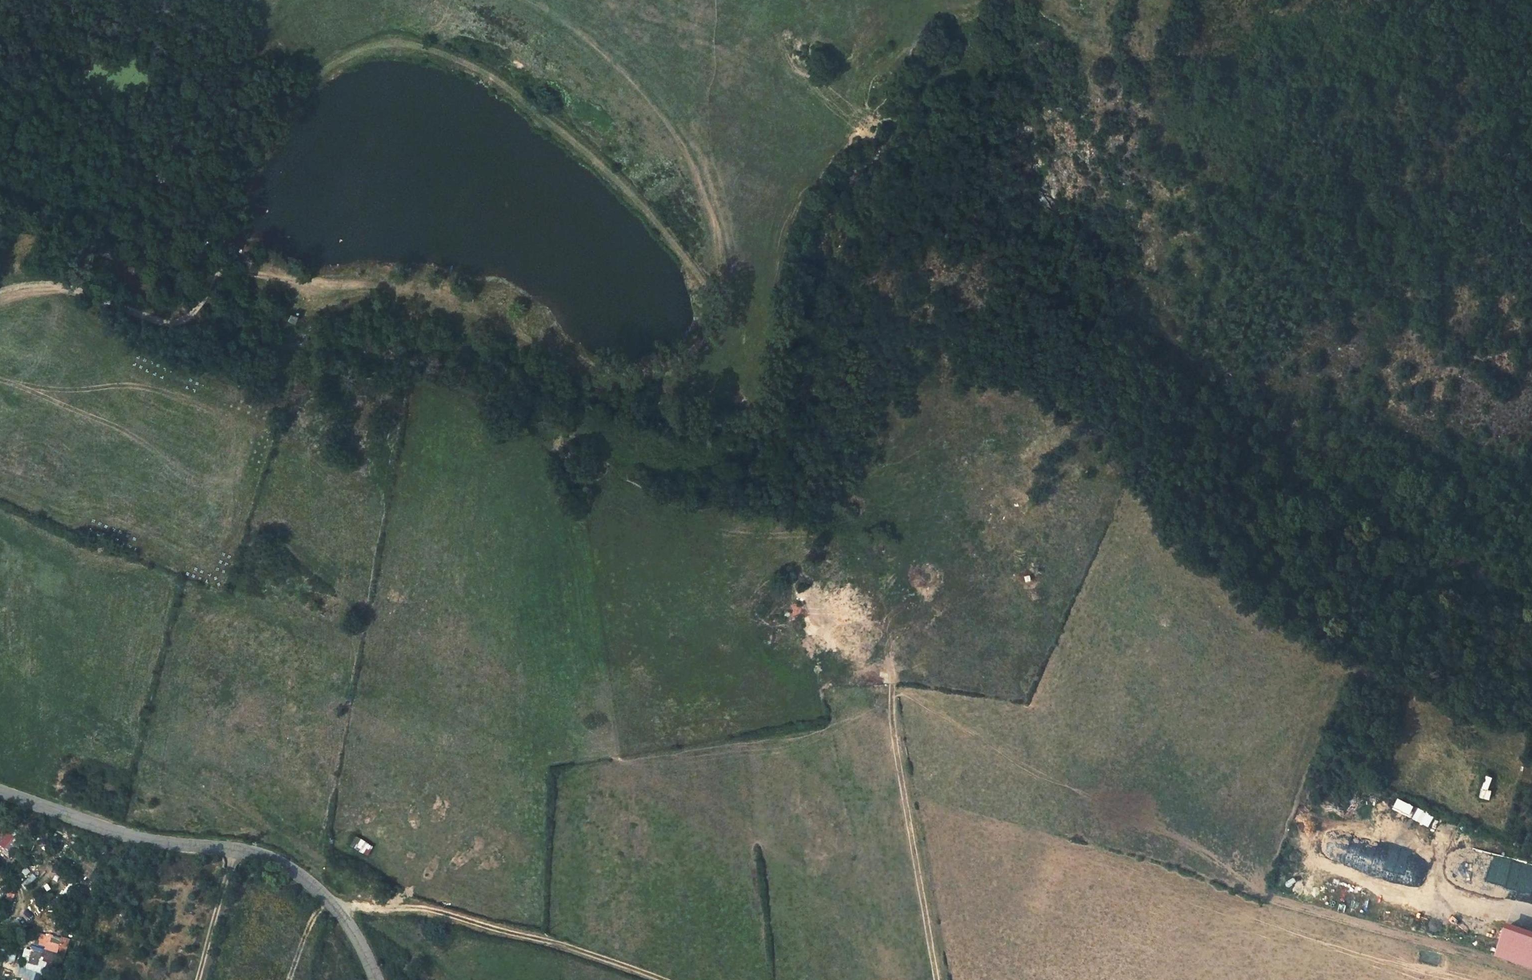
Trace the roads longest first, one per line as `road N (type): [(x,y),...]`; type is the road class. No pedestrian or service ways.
road 1 (unclassified): [(0,796),(254,854),(303,877),(337,909),(376,979)]
road 2 (track): [(395,289),(226,270),(214,273),(187,319),(159,321),(72,288),(0,292)]
road 3 (track): [(337,909),(428,909),(661,979)]

